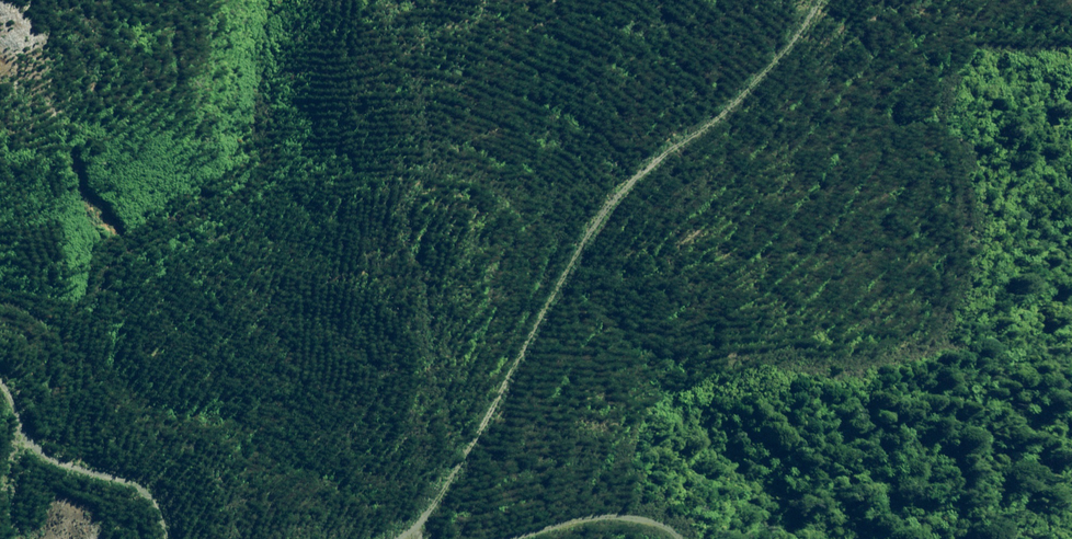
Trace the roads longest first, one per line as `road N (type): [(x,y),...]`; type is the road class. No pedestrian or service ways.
road 1 (track): [(836,0),(762,101),(659,153),(525,355),(425,538)]
road 2 (track): [(0,347),(11,446),(70,508),(125,520),(141,538)]
road 3 (track): [(487,538),(580,521),(643,538)]

